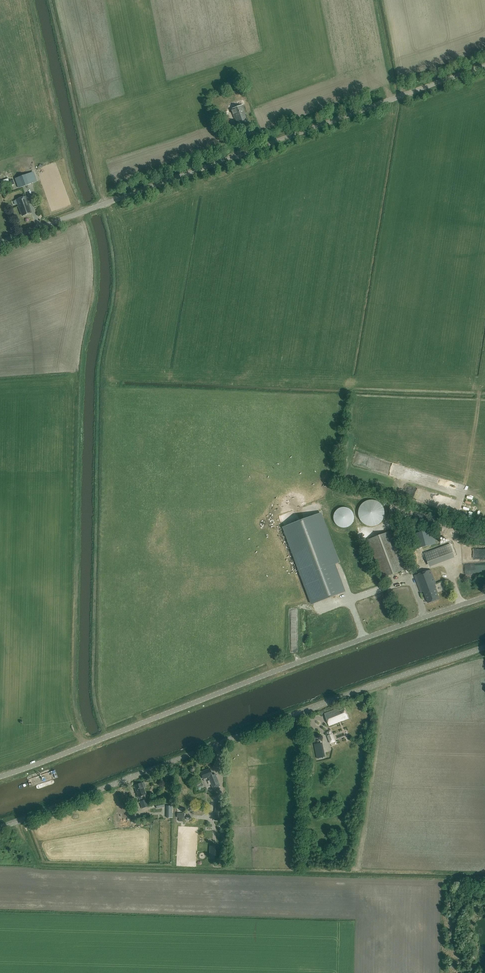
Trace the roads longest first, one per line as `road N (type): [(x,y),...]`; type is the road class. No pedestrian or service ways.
road 1 (tertiary): [(484,597),(0,777)]
road 2 (tertiary): [(0,828),(484,648)]
road 3 (unclassified): [(0,242),(484,66)]

